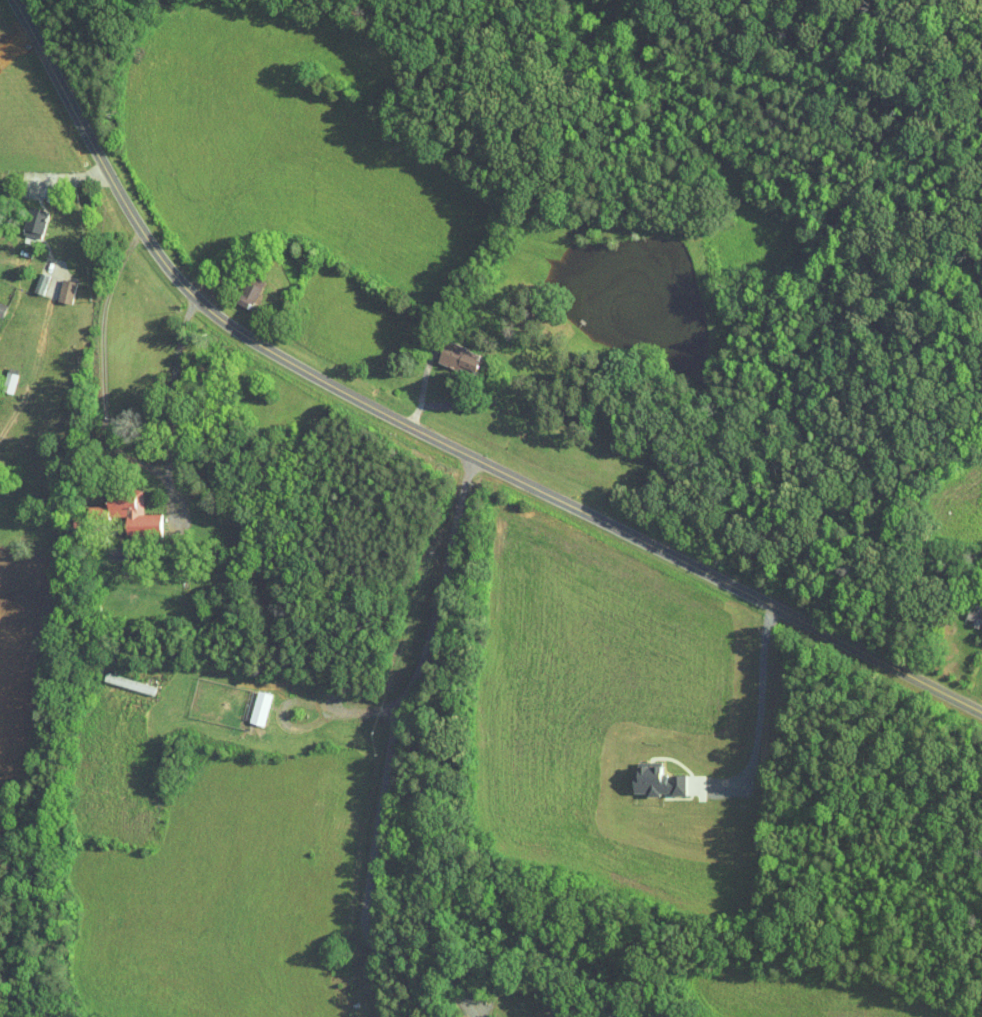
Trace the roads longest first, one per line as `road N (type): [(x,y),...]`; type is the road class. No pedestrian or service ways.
road 1 (residential): [(981,712),(412,427),(228,324),(174,275),(134,219),(14,0)]

